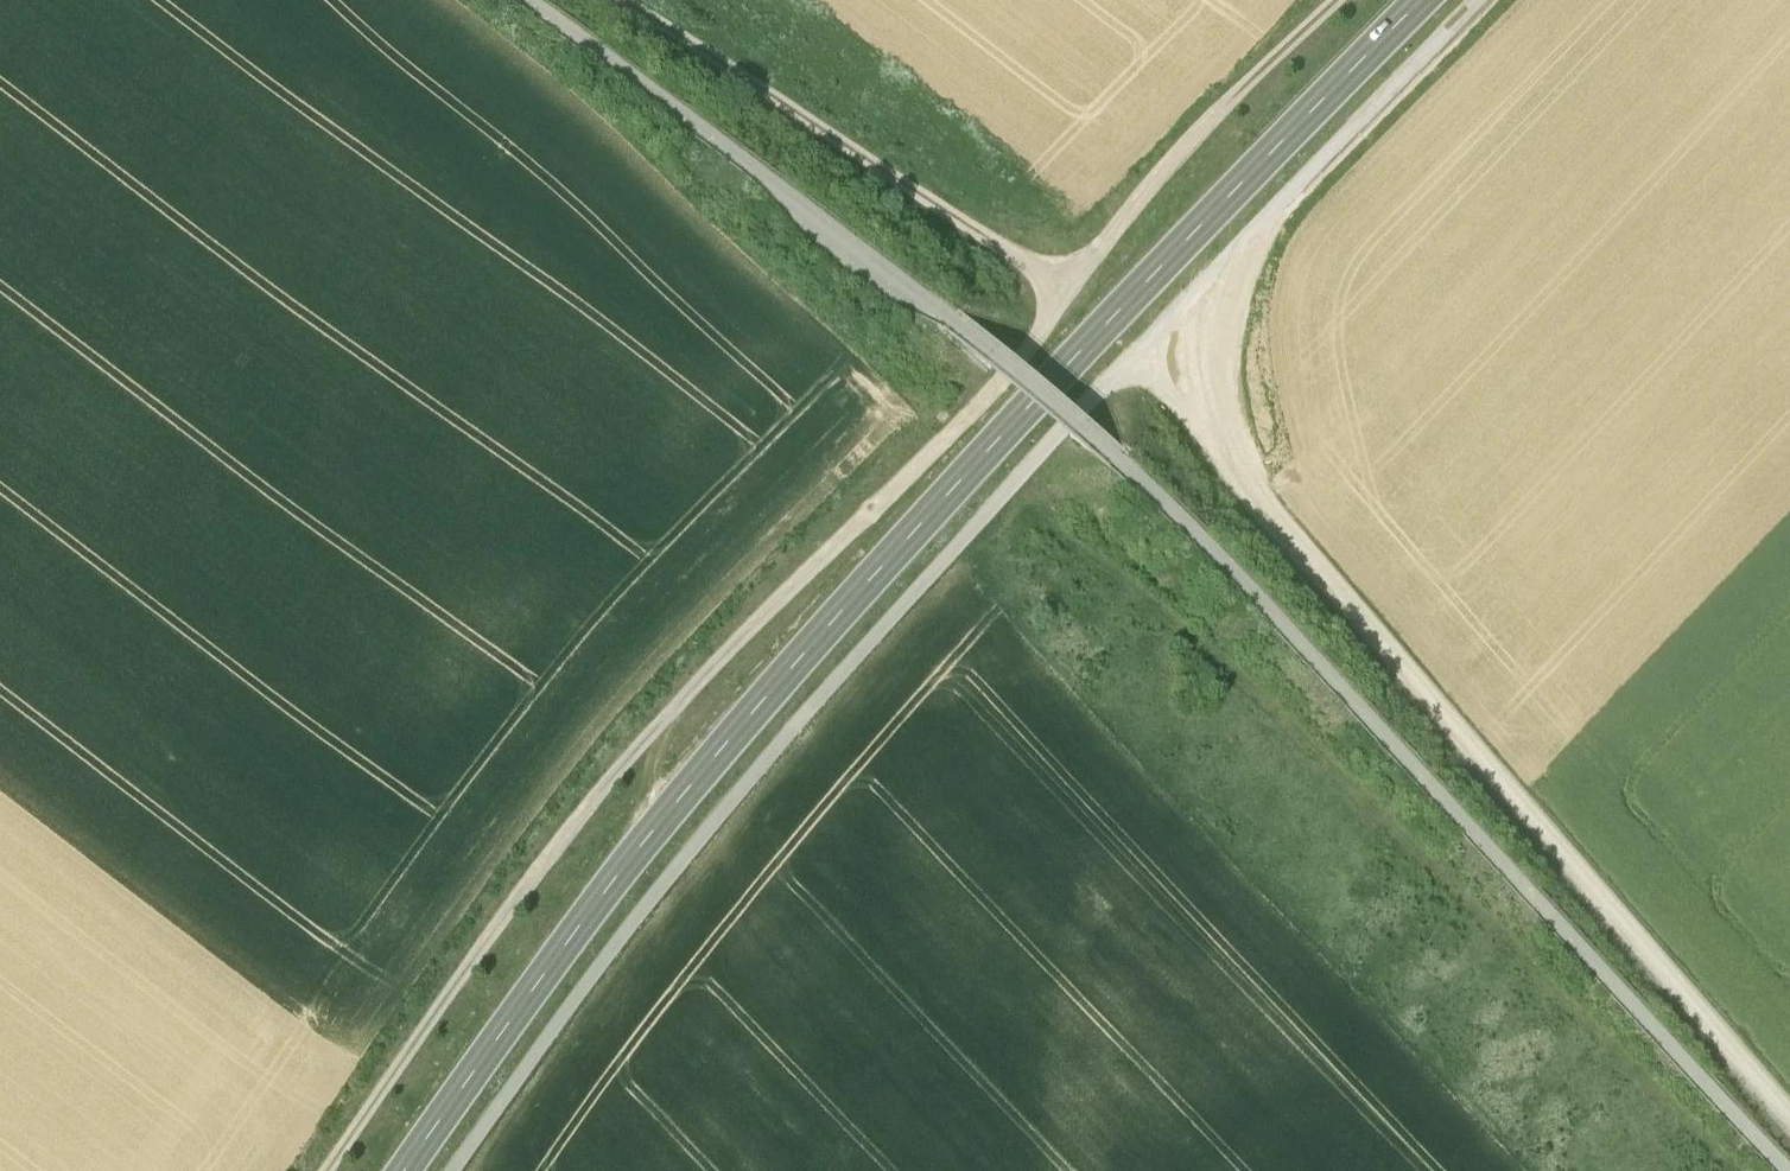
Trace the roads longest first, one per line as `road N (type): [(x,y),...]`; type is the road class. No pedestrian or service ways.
road 1 (track): [(524,1170),(597,1074),(960,656),(1147,455),(1602,0)]
road 2 (track): [(393,1170),(512,1008),(717,778),(1026,470),(1123,338),(1221,229),(1464,0)]
road 3 (secondary): [(474,1170),(563,1051),(959,592),(1545,0)]
road 4 (track): [(1753,1170),(1147,455)]
road 5 (track): [(1696,1170),(1144,567)]
road 6 (track): [(1076,399),(443,0)]
road 7 (track): [(976,434),(397,0)]
road 8 (track): [(976,434),(1144,567)]

